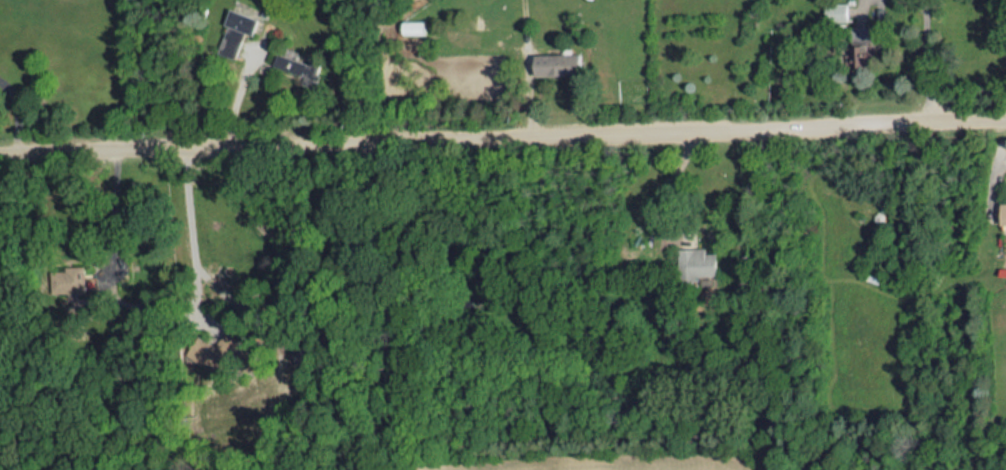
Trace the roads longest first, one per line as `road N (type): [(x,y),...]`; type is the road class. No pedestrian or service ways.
road 1 (residential): [(1005,124),(0,156)]

